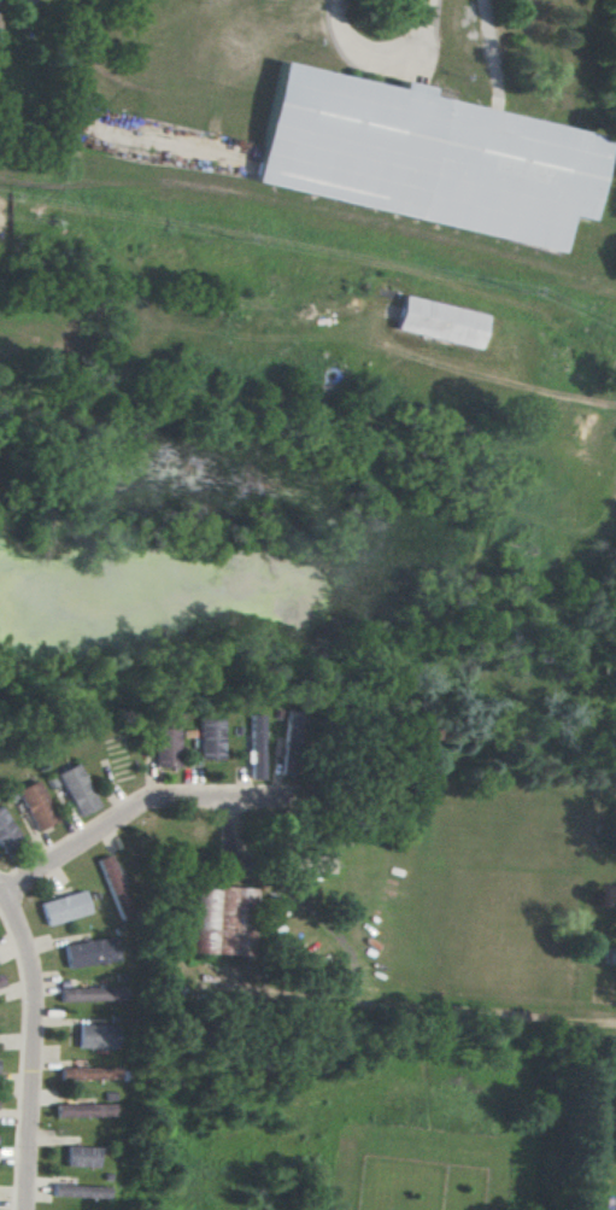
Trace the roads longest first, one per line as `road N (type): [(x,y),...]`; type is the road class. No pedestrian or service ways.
road 1 (residential): [(31,1209),(40,995),(35,964),(0,886)]
road 2 (residential): [(307,803),(148,806),(8,899)]

